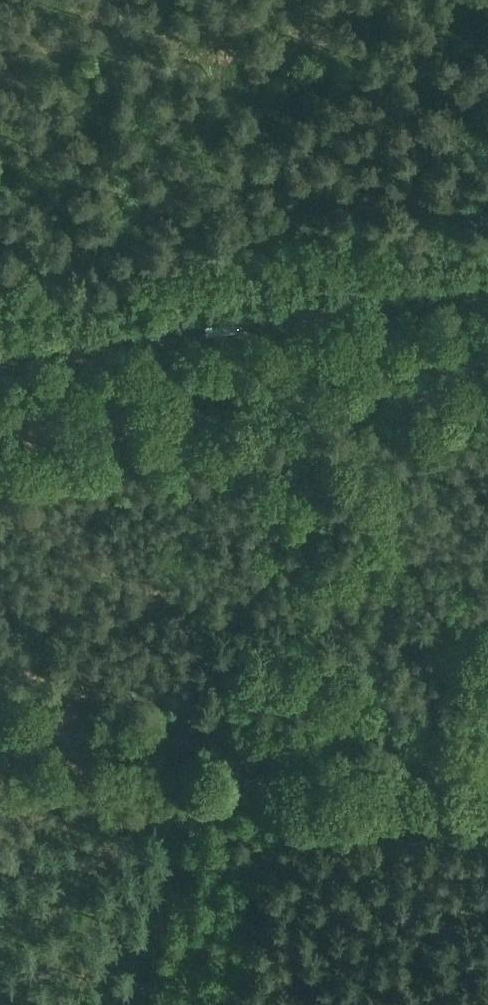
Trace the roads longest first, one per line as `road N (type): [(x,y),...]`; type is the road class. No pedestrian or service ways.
road 1 (primary): [(0,351),(487,284)]
road 2 (track): [(487,758),(0,733)]
road 3 (track): [(303,749),(311,549),(303,309)]
road 4 (track): [(0,50),(429,0)]
road 5 (track): [(187,1004),(231,787),(253,746)]

